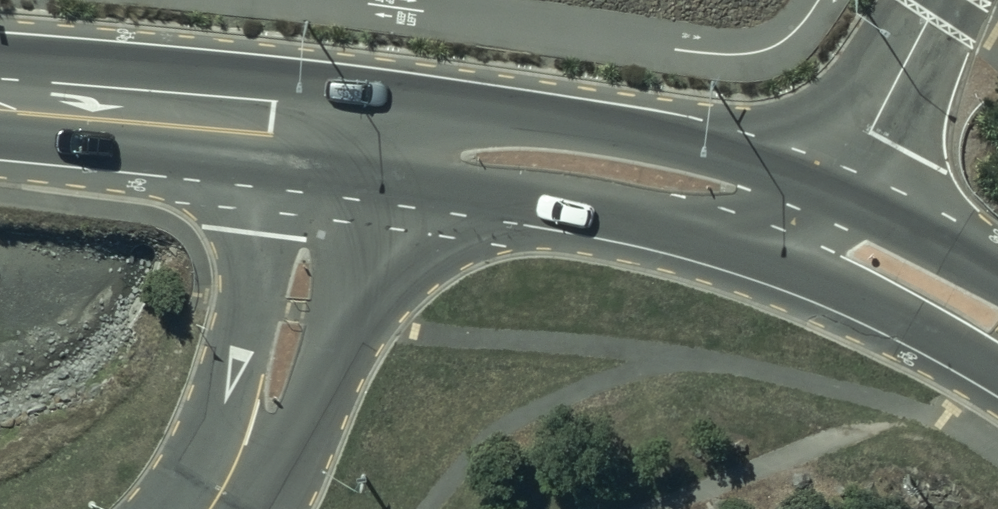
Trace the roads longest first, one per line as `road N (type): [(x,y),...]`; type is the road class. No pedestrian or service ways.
road 1 (secondary): [(821,226),(670,181),(322,141)]
road 2 (tertiary): [(213,508),(269,403),(296,312),(322,141)]
road 3 (secondary): [(322,141),(0,113)]
road 4 (residential): [(821,226),(937,0)]
road 5 (secondary): [(997,321),(821,226)]

